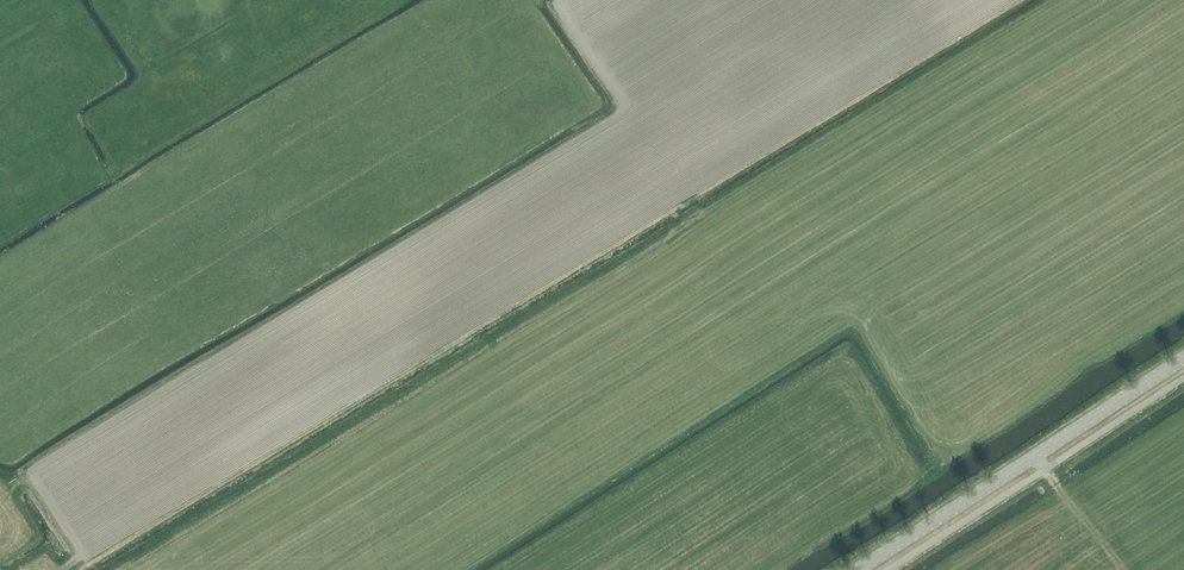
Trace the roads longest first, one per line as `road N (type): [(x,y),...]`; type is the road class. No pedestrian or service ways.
road 1 (tertiary): [(857,569),(1183,357)]

